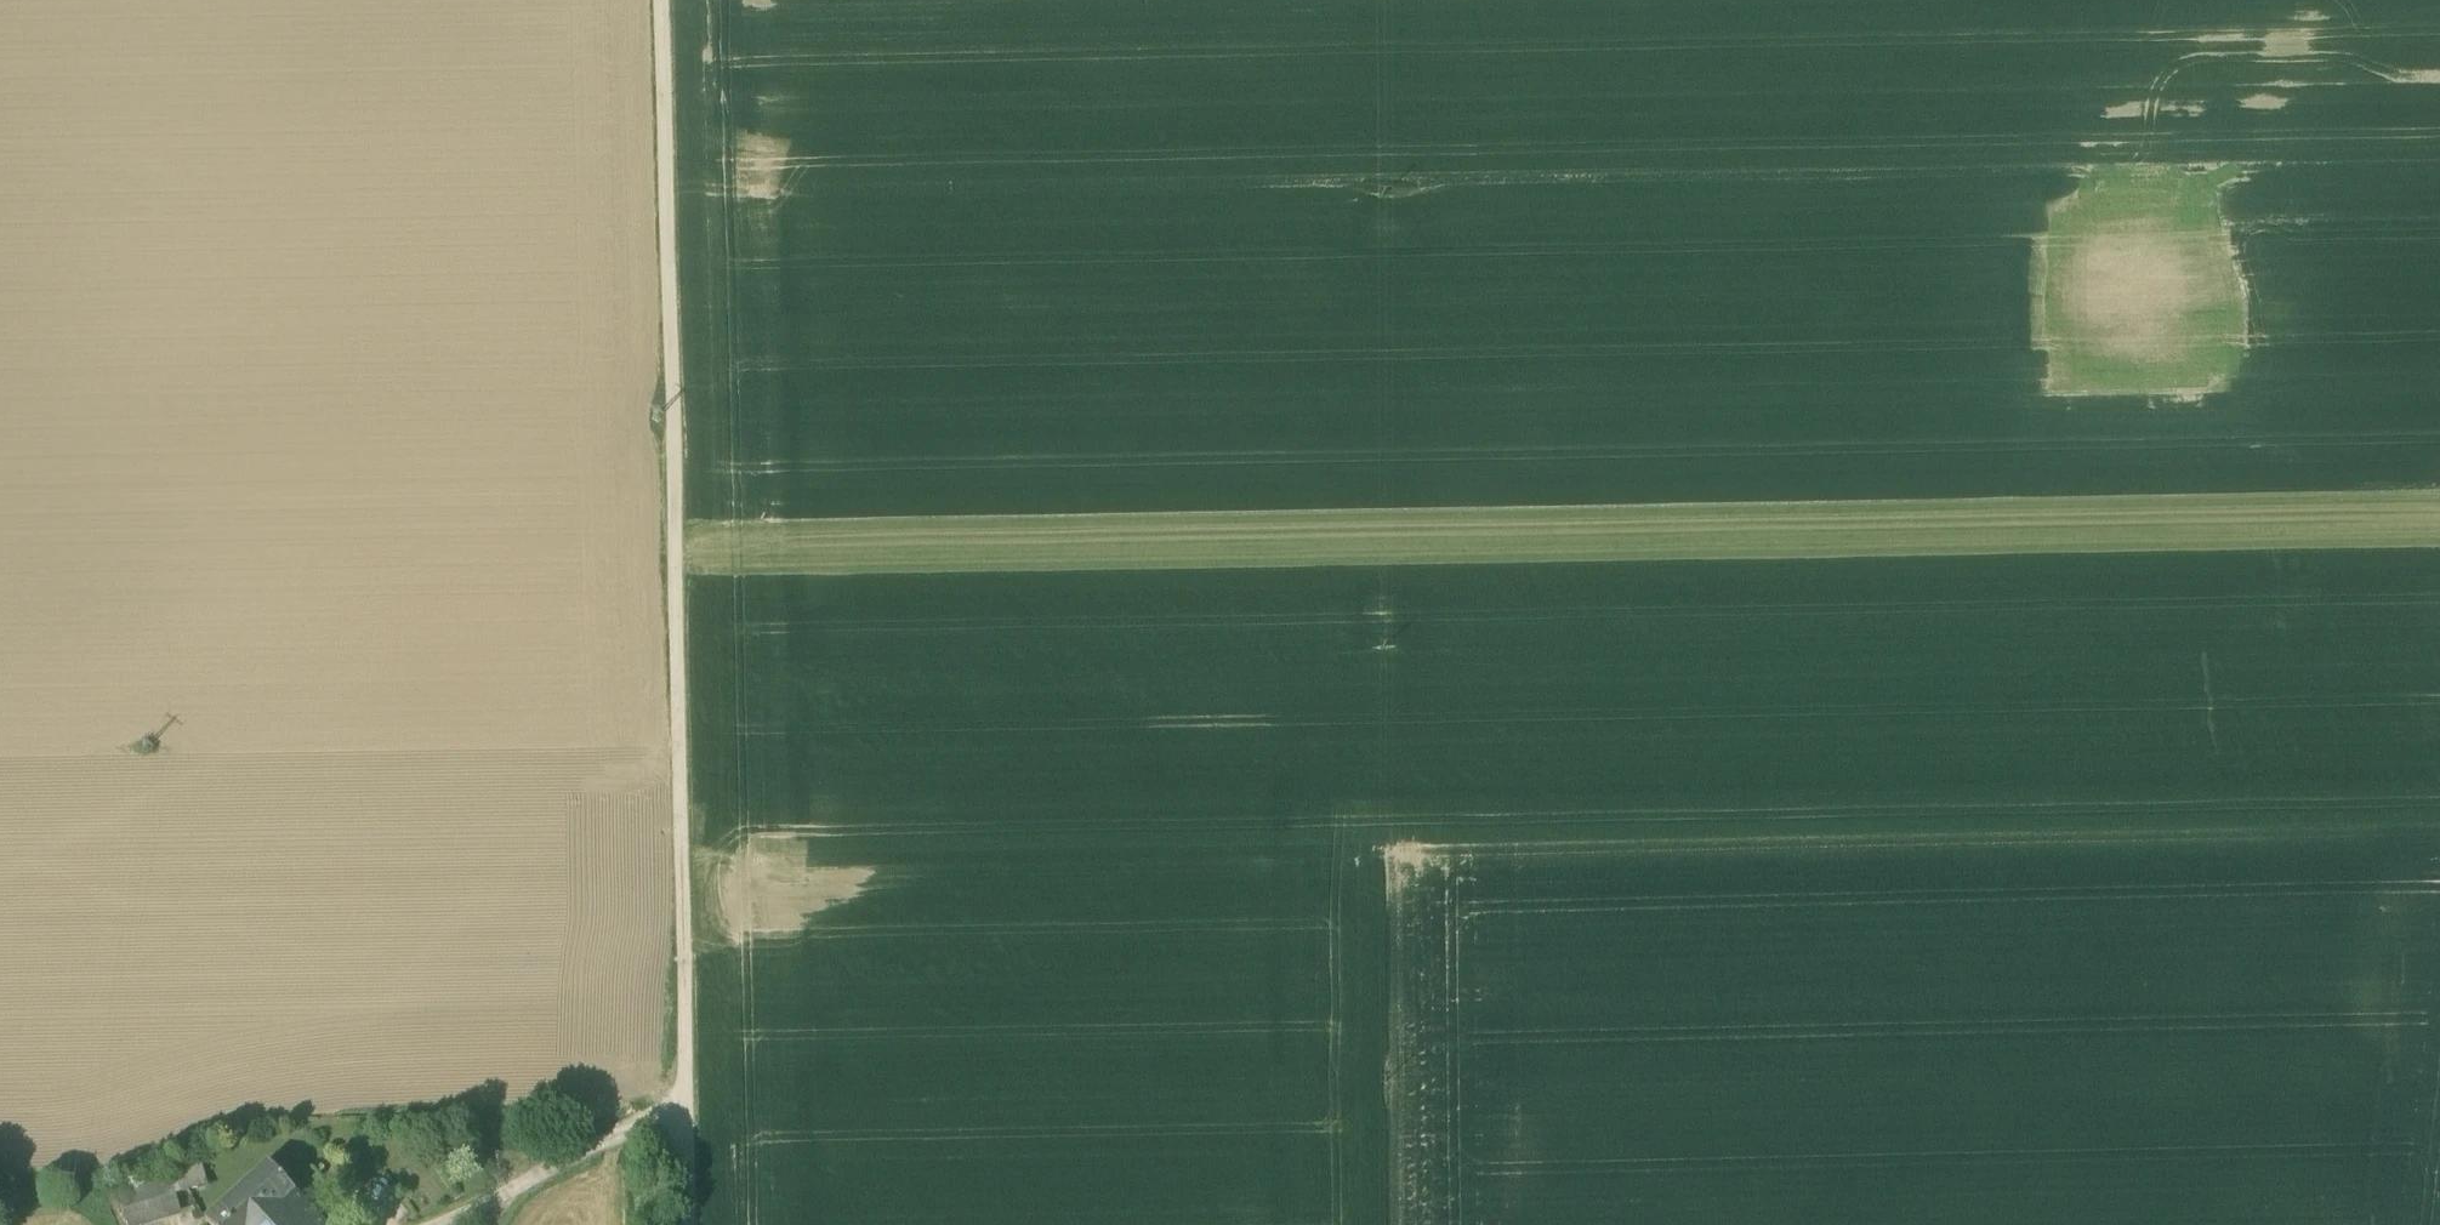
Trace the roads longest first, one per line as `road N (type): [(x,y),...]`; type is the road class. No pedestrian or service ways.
road 1 (track): [(661,0),(685,1224)]

